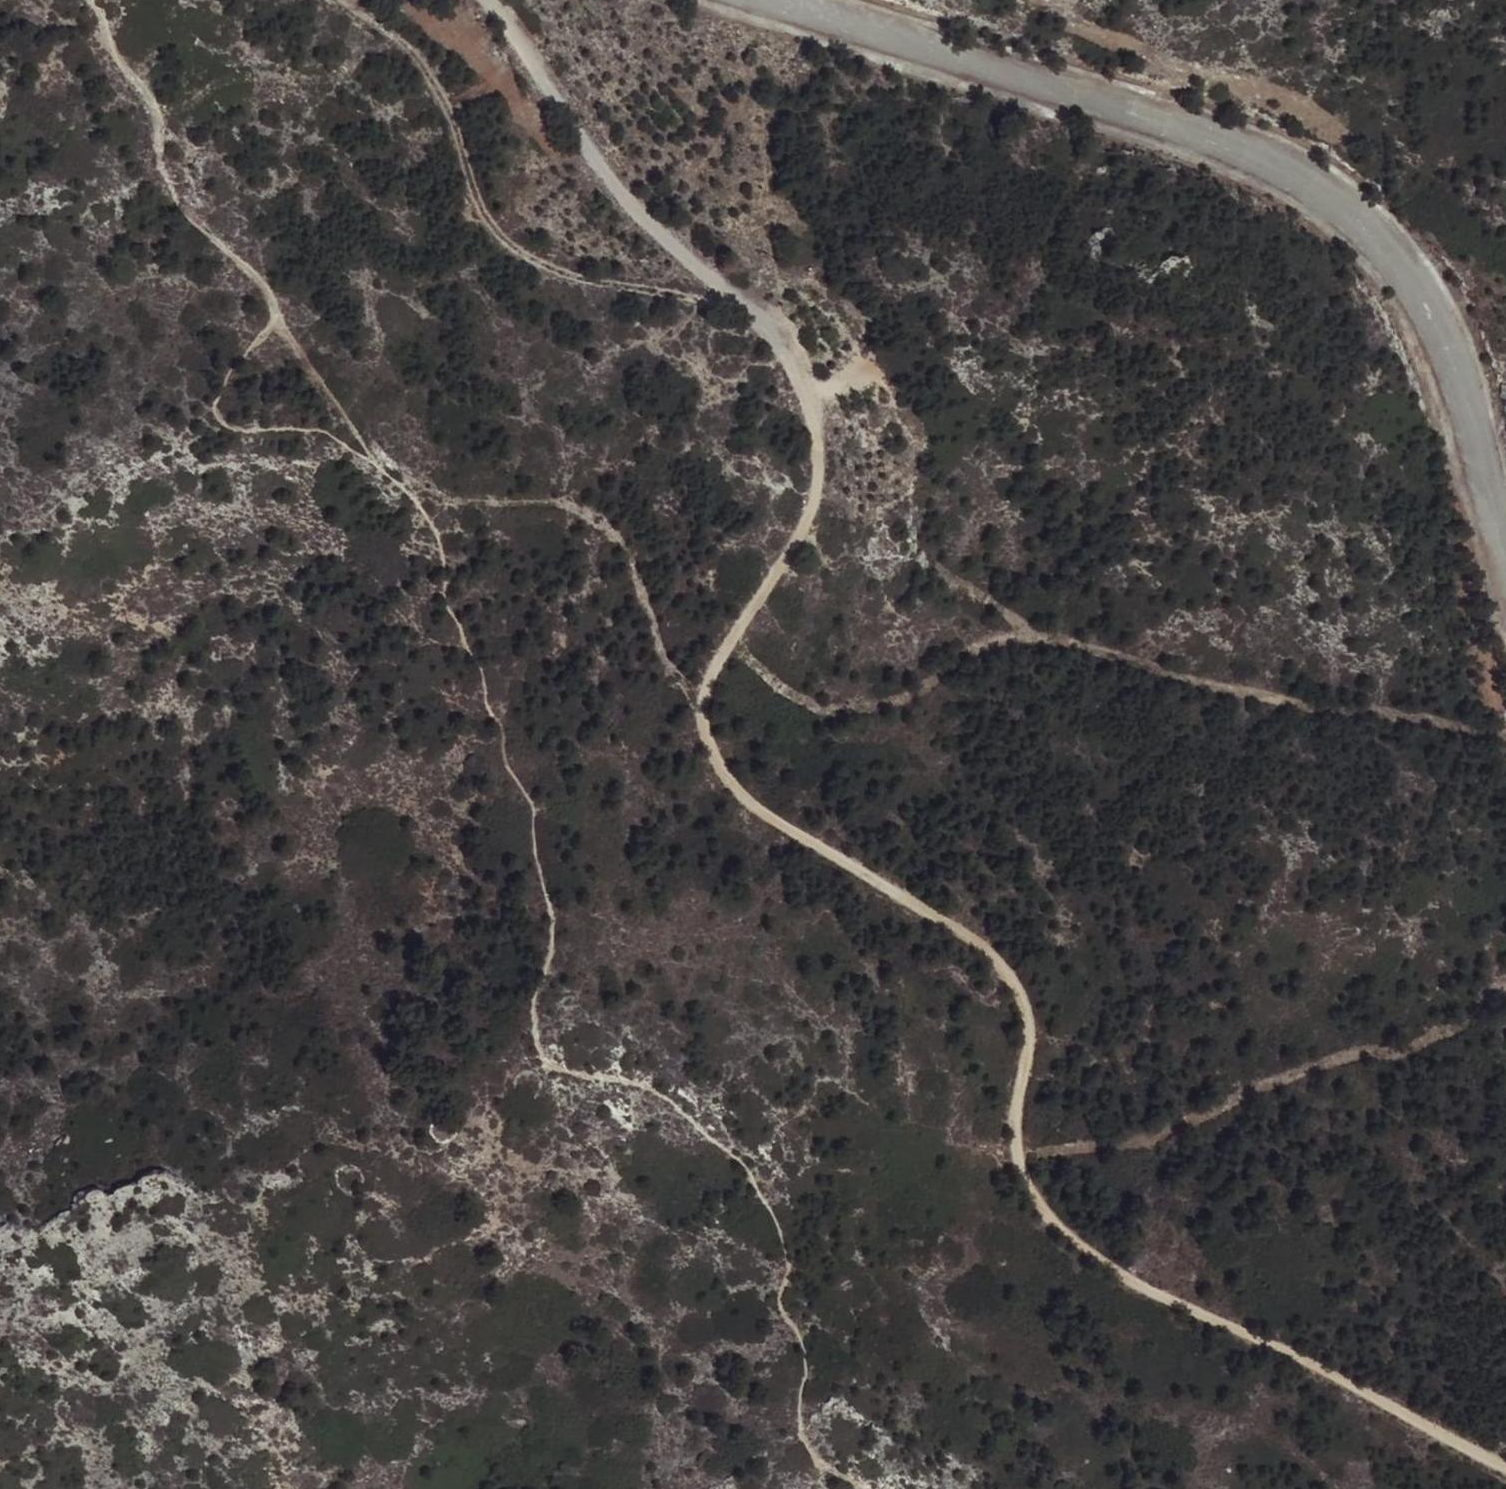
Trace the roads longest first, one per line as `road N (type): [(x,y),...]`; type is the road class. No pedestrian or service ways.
road 1 (track): [(497,0),(641,200),(775,310),(811,368),(821,409),(820,495),(710,660),(702,689),(702,732),(721,781),(749,809),(858,869),(1022,980),(1019,1098),(1026,1183),(1047,1220),(1088,1257),(1505,1468)]
road 2 (unclassified): [(787,0),(1242,144),(1333,195),(1408,268),(1440,324),(1469,397),(1505,537)]

